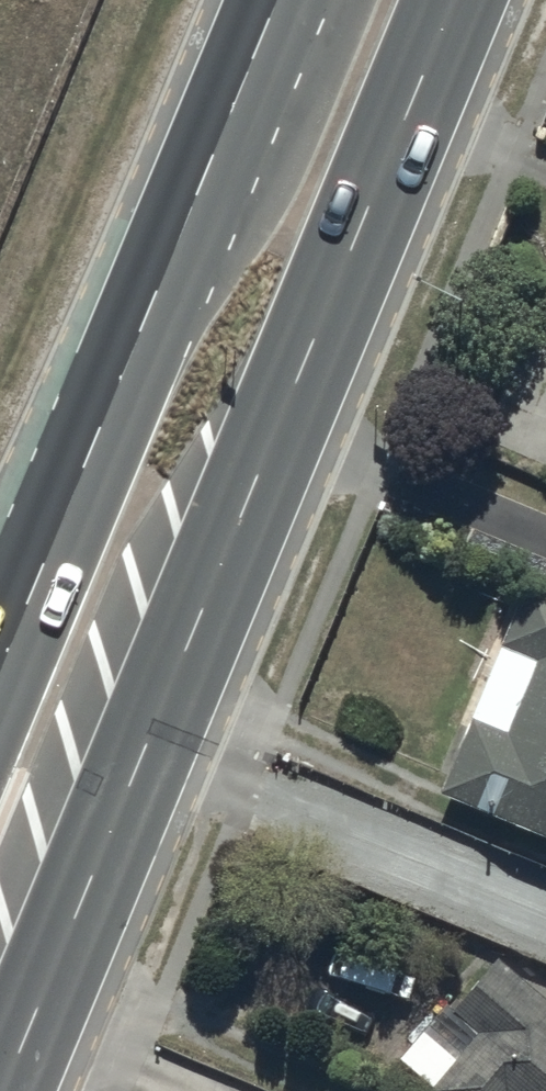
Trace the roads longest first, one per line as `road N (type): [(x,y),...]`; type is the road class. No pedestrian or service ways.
road 1 (trunk): [(457,0),(2,1090)]
road 2 (trunk): [(0,674),(199,202)]
road 3 (trunk): [(199,202),(353,0)]
road 4 (trunk): [(199,202),(282,0)]

